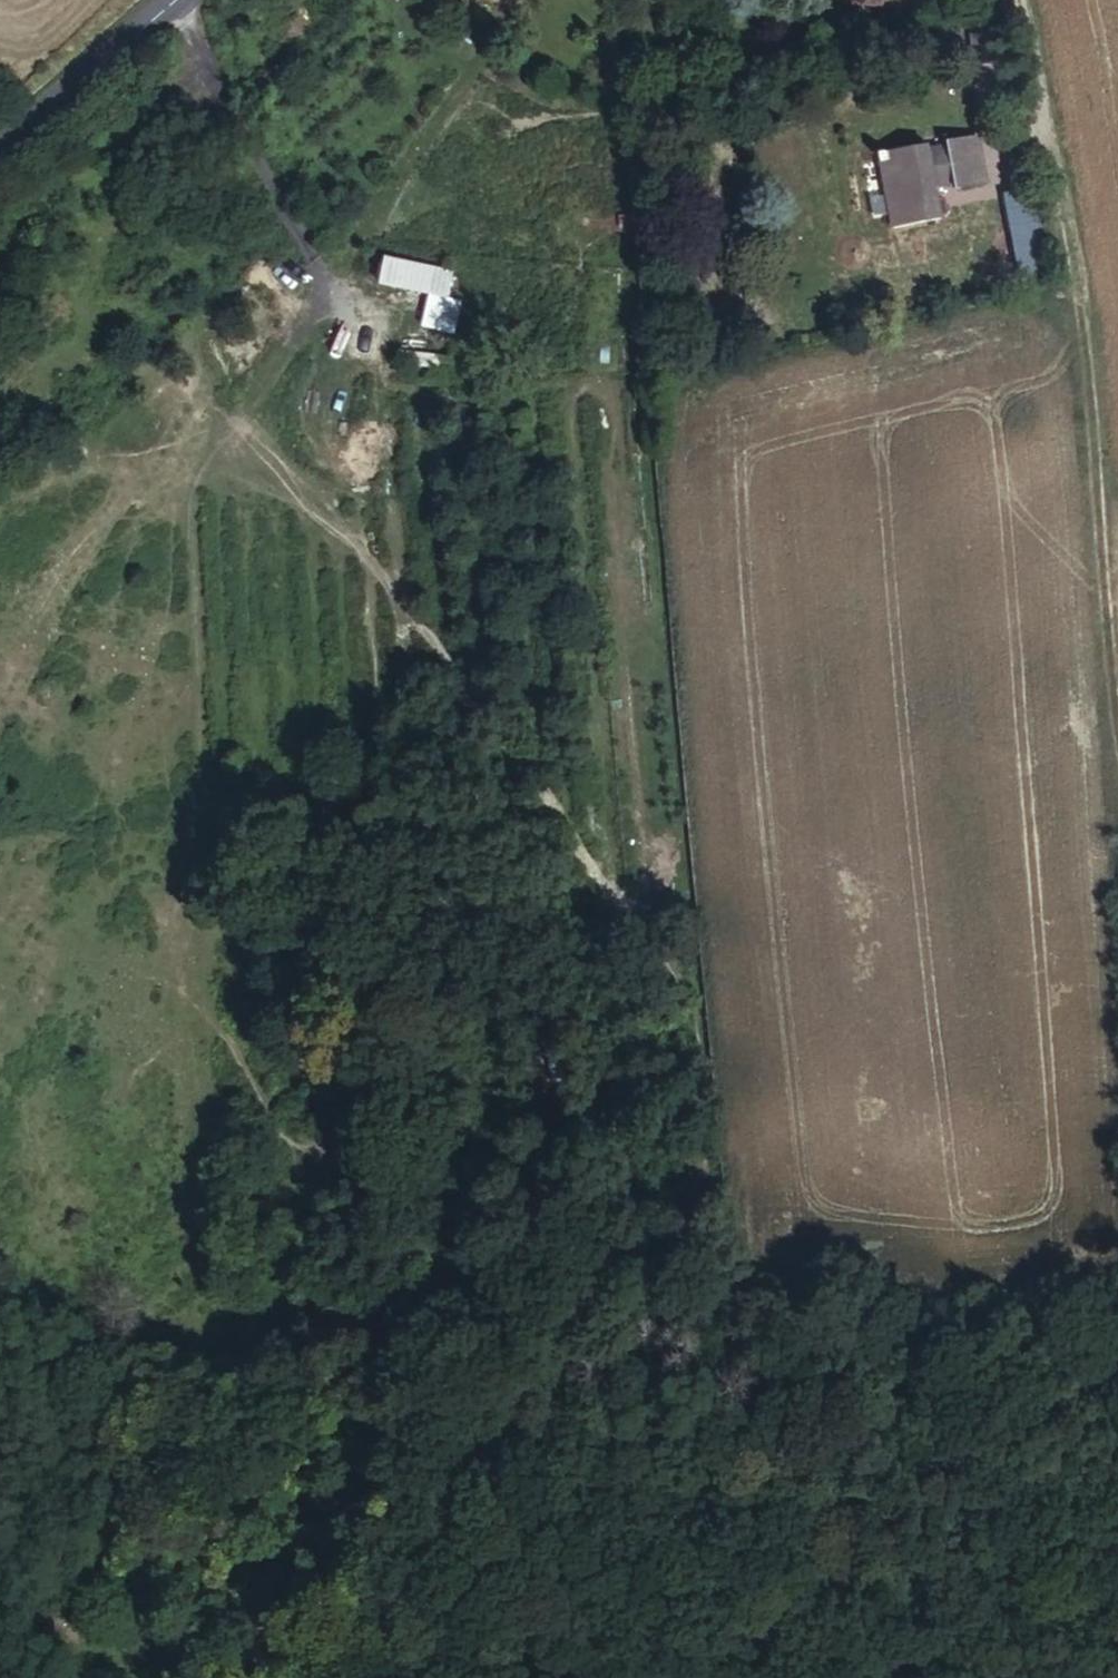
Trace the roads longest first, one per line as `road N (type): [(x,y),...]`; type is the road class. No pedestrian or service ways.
road 1 (track): [(1017,0),(1094,411),(1097,604),(1117,787)]
road 2 (tertiary): [(166,0),(0,145)]

